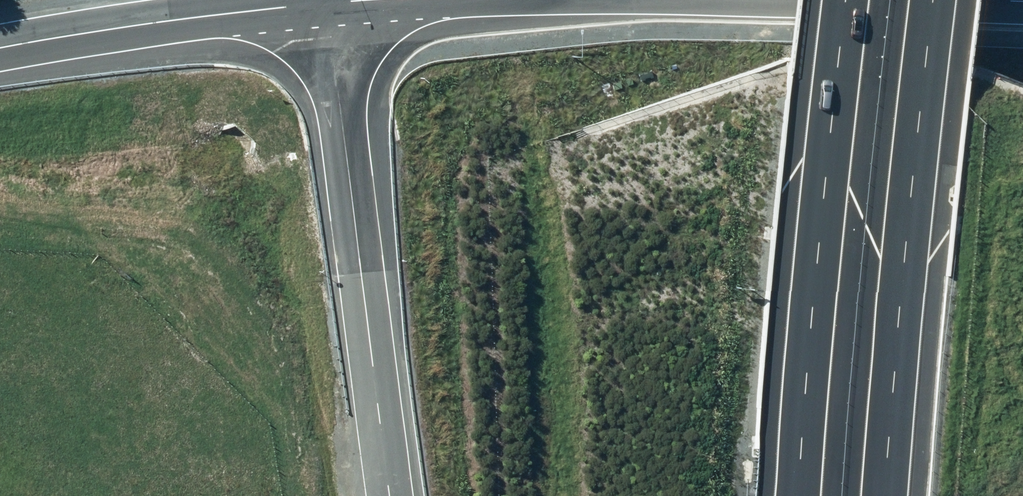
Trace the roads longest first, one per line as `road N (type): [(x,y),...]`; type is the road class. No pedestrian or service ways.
road 1 (motorway): [(801,495),(843,0)]
road 2 (motorway): [(934,0),(892,495)]
road 3 (unclassified): [(328,4),(397,495)]
road 4 (secondary): [(0,46),(328,4)]

